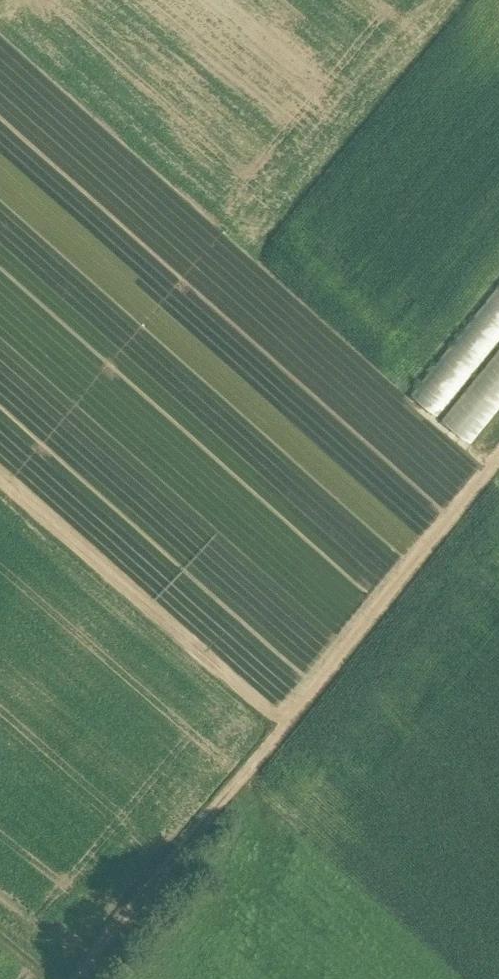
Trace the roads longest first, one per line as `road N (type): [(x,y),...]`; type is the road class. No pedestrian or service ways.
road 1 (track): [(84,978),(498,455)]

